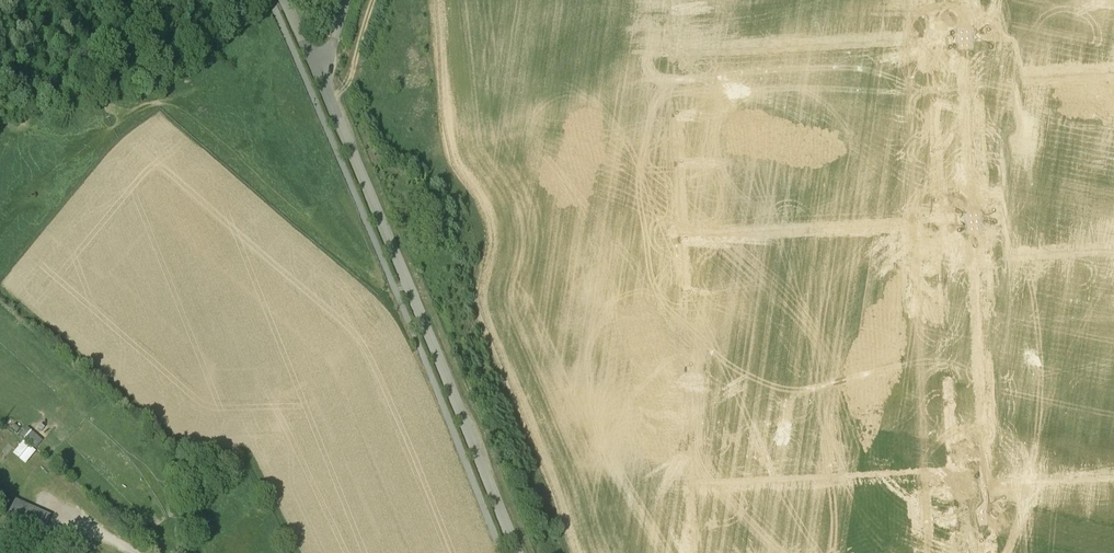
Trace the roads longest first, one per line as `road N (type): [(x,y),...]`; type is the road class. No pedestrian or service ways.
road 1 (unclassified): [(498,552),(265,0)]
road 2 (track): [(326,135),(347,117),(384,0)]

